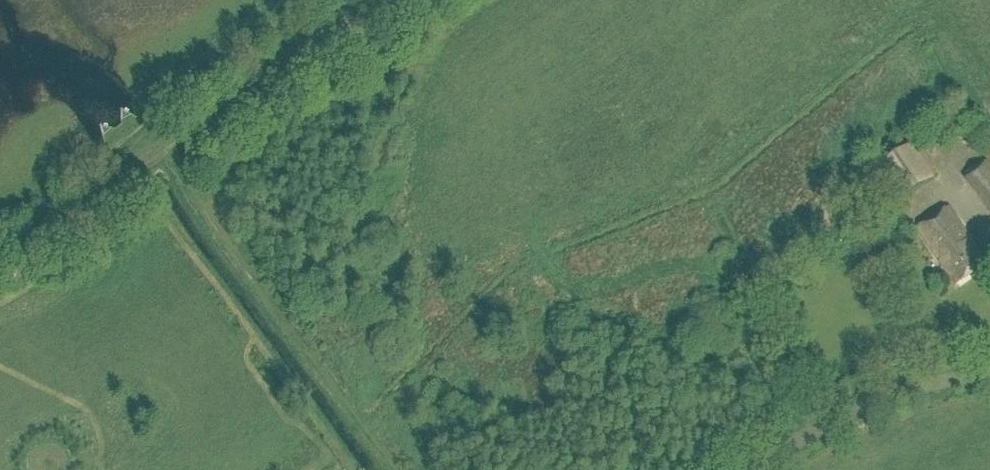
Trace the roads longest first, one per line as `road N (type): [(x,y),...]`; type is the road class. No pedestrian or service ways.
road 1 (track): [(0,260),(376,0)]
road 2 (unclassified): [(756,469),(880,401),(989,375)]

